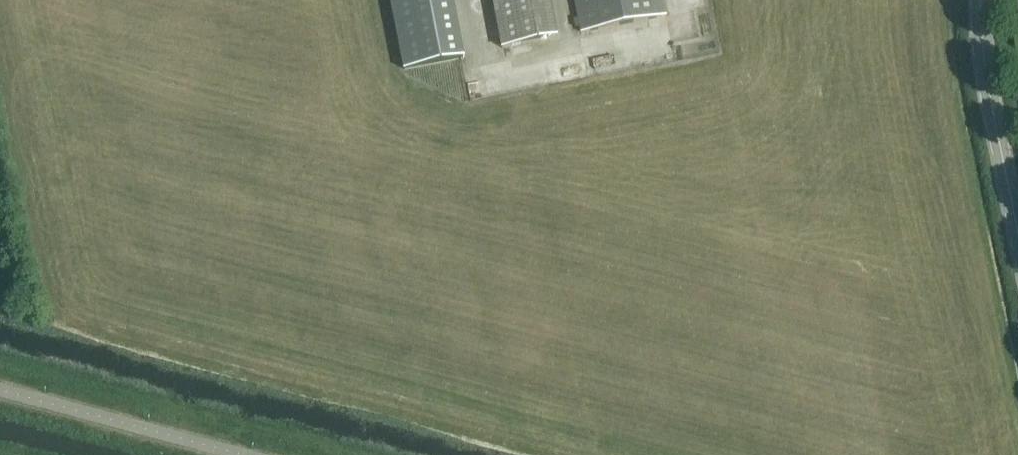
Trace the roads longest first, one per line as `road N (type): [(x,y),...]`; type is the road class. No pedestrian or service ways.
road 1 (unclassified): [(1017,232),(980,0)]

